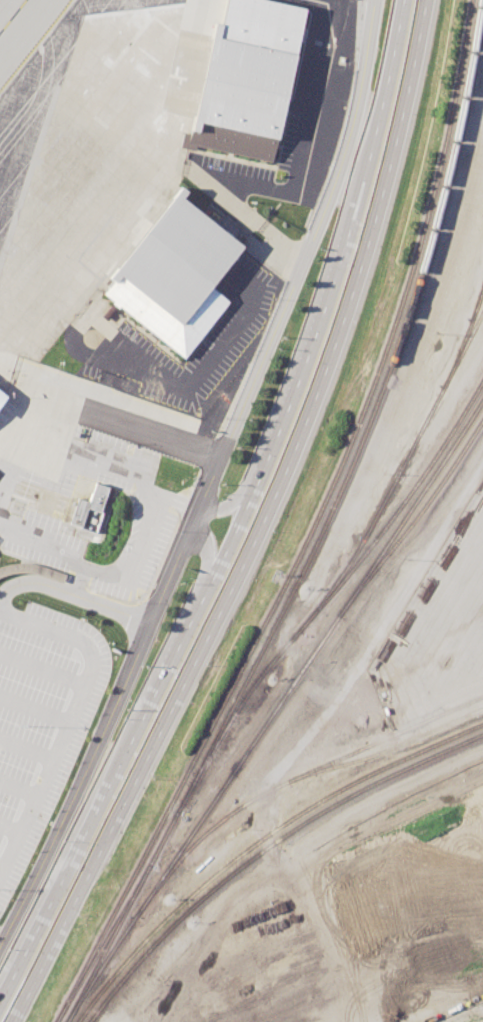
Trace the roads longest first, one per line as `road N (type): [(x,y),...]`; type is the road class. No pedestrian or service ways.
road 1 (residential): [(149,623),(332,192),(379,0)]
road 2 (motorway): [(10,1021),(260,525)]
road 3 (motorway): [(260,525),(373,236),(426,0)]
road 4 (motorway): [(262,473),(28,948)]
road 5 (motorway): [(408,0),(362,197),(262,473)]
road 6 (residential): [(0,944),(81,787),(149,623)]

